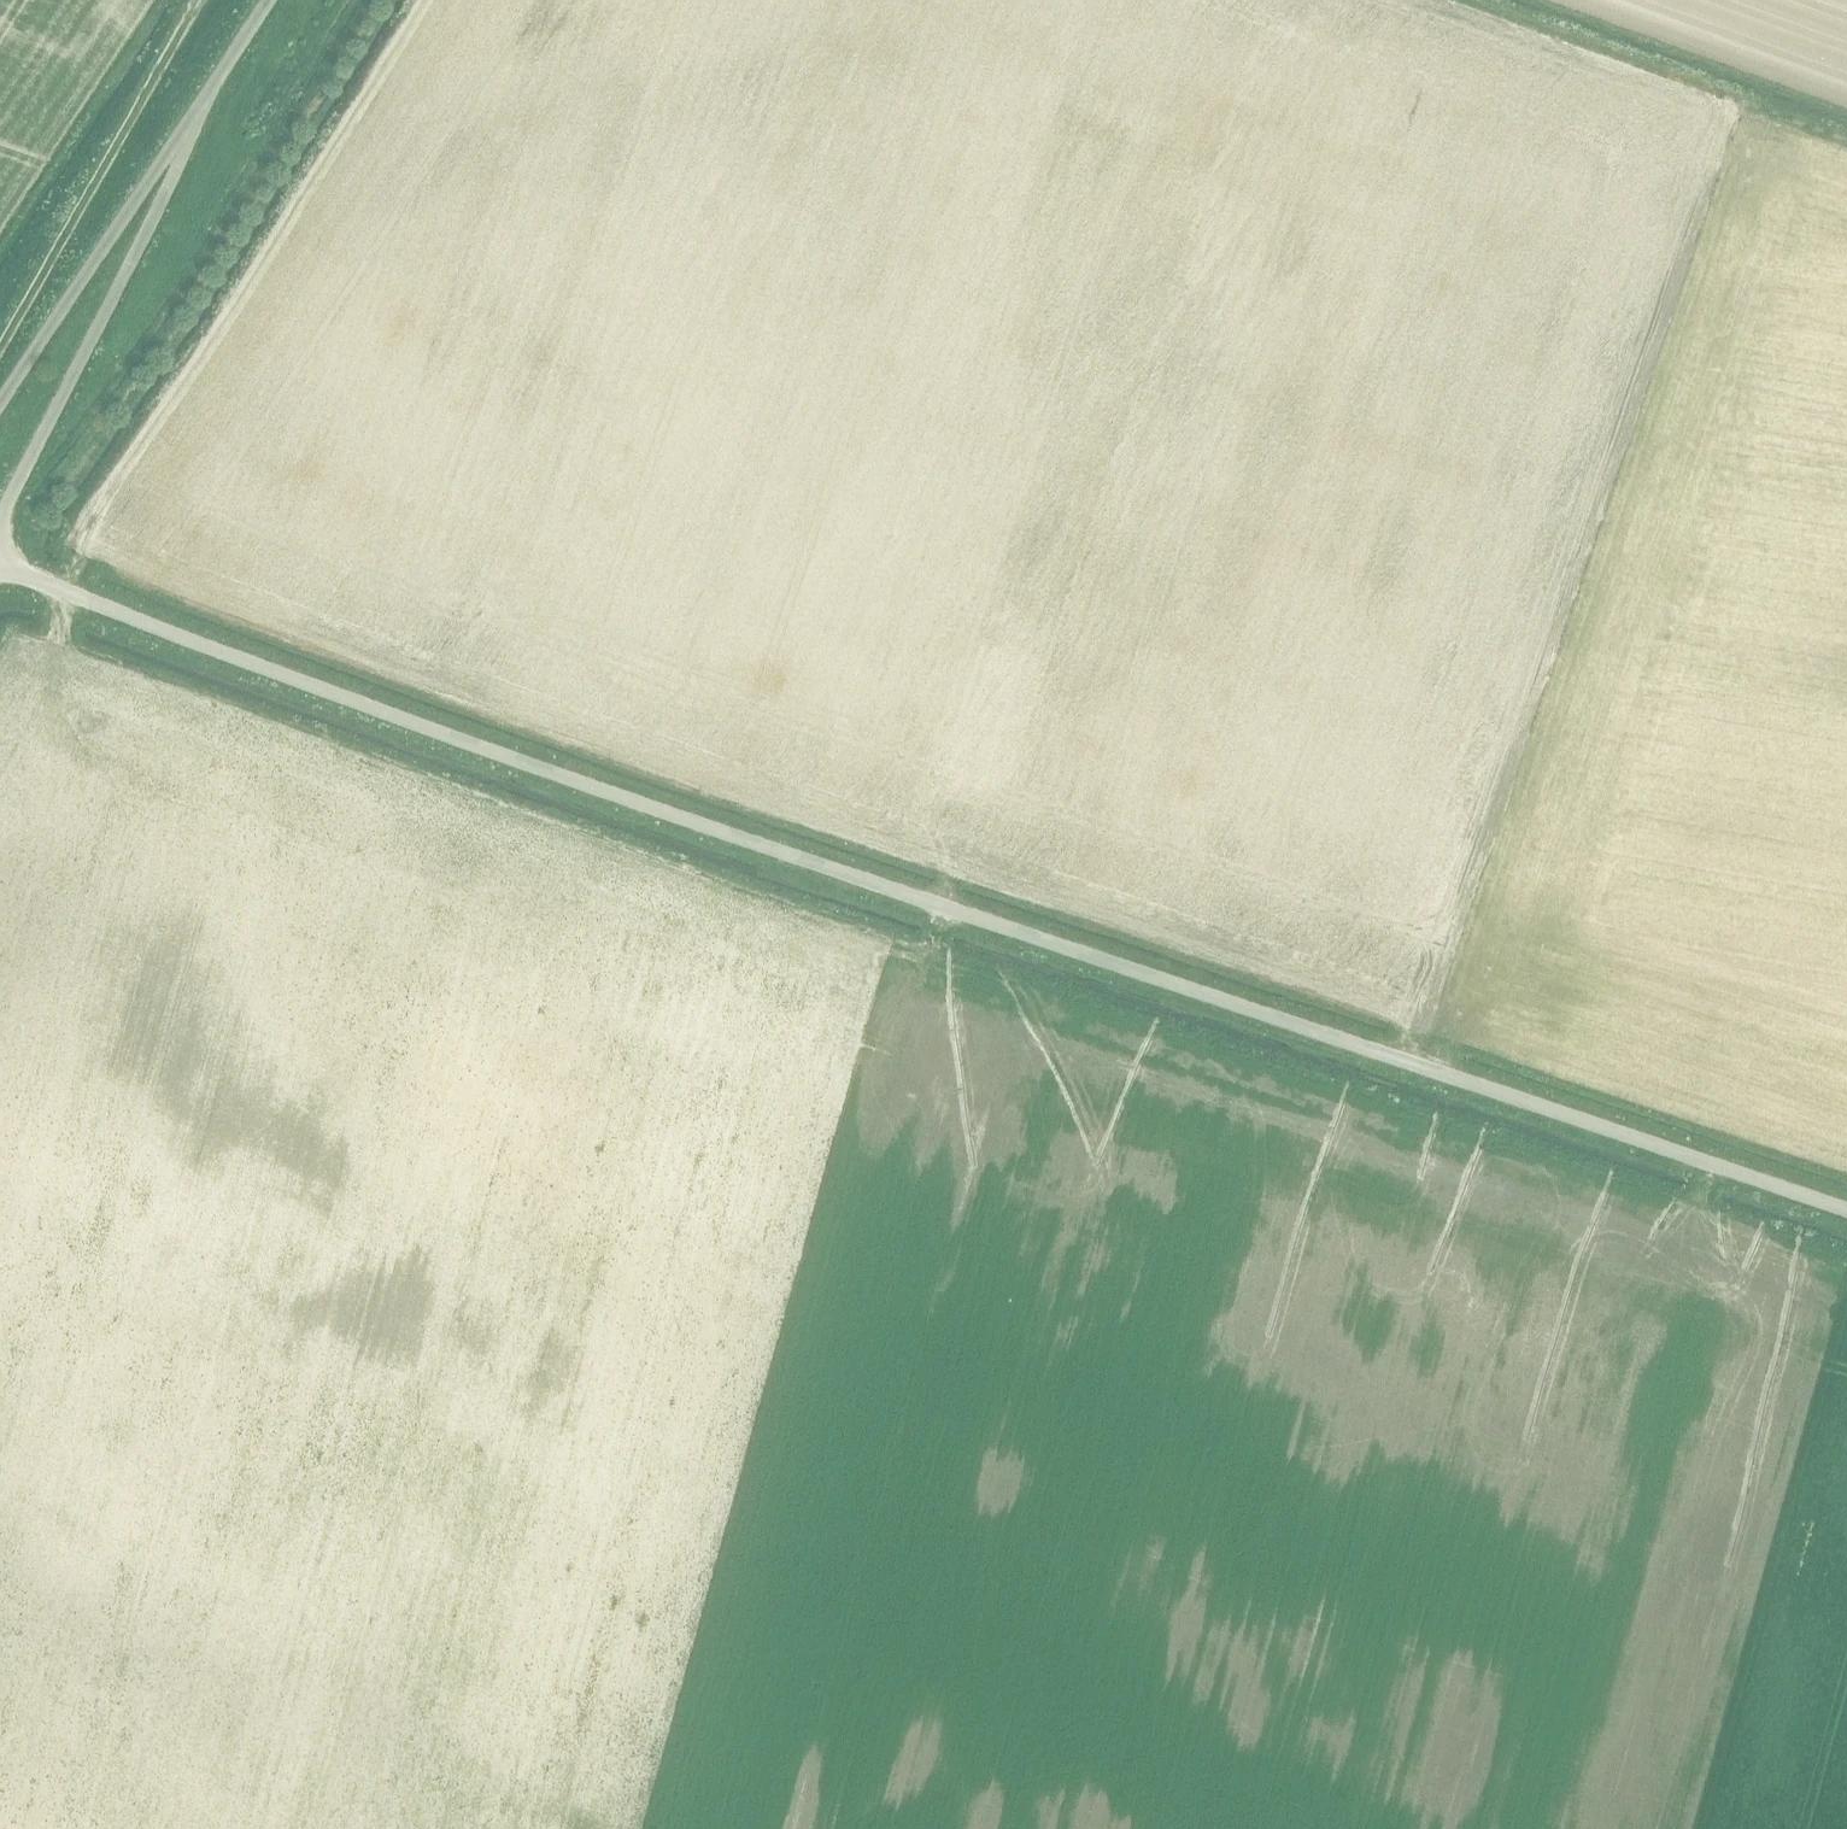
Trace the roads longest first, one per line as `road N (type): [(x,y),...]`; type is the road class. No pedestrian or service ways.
road 1 (unclassified): [(1846,1210),(363,703),(0,566)]
road 2 (unclassified): [(0,520),(177,168),(188,123)]
road 3 (unclassified): [(188,123),(0,408)]
road 4 (unclassified): [(188,123),(267,0)]

